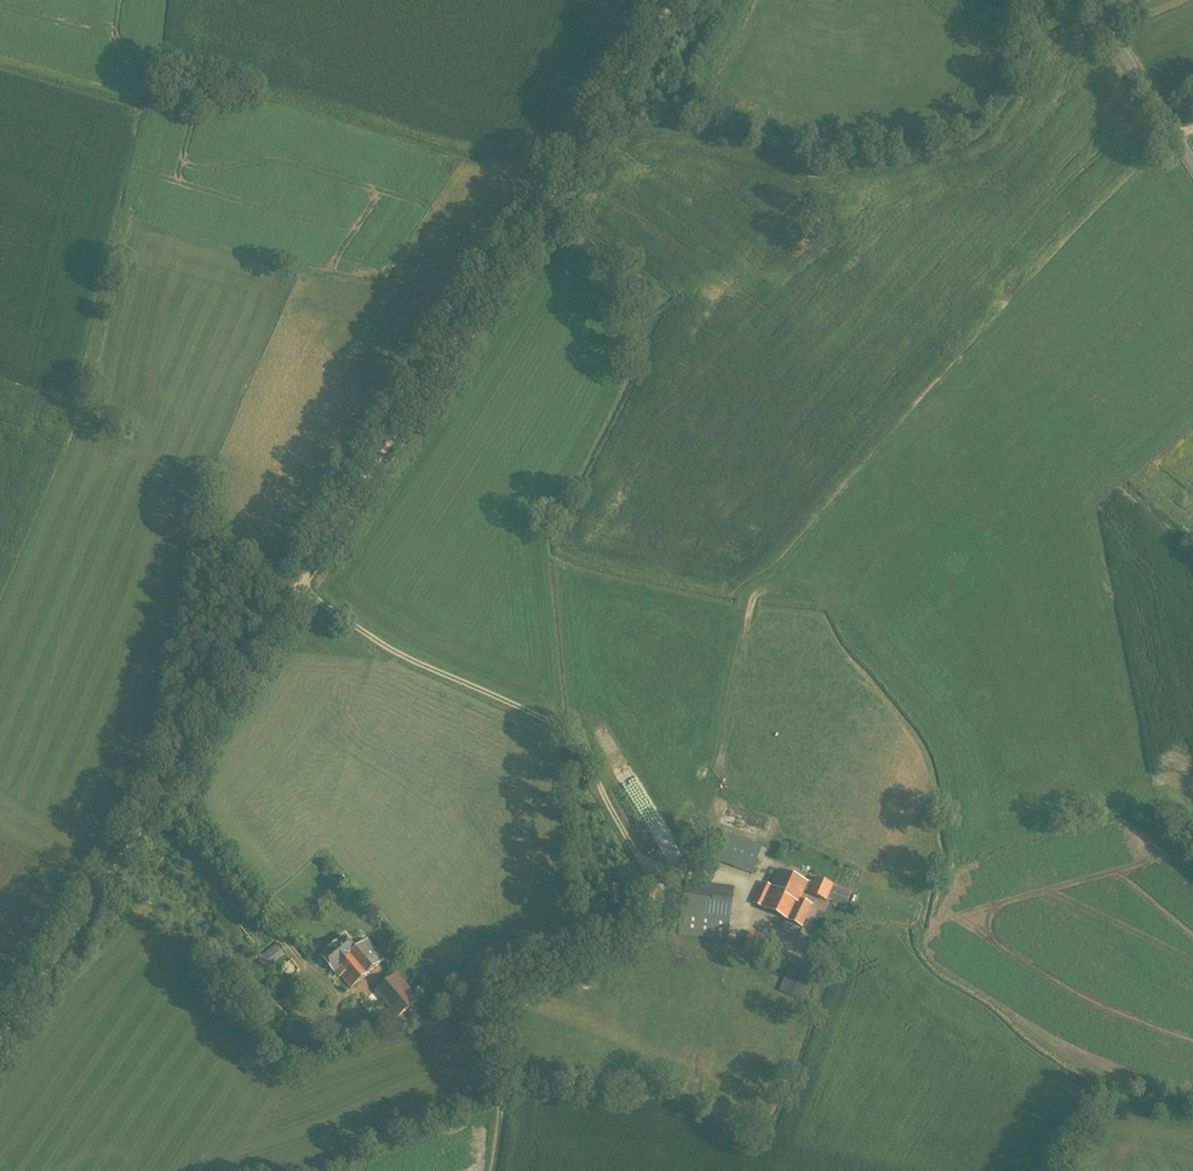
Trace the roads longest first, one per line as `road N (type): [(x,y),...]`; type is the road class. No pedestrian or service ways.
road 1 (track): [(676,0),(0,1044)]
road 2 (track): [(491,1170),(496,999),(644,938),(651,890),(643,859),(575,739),(391,650),(299,583)]
road 3 (tertiary): [(1192,161),(1088,0)]

